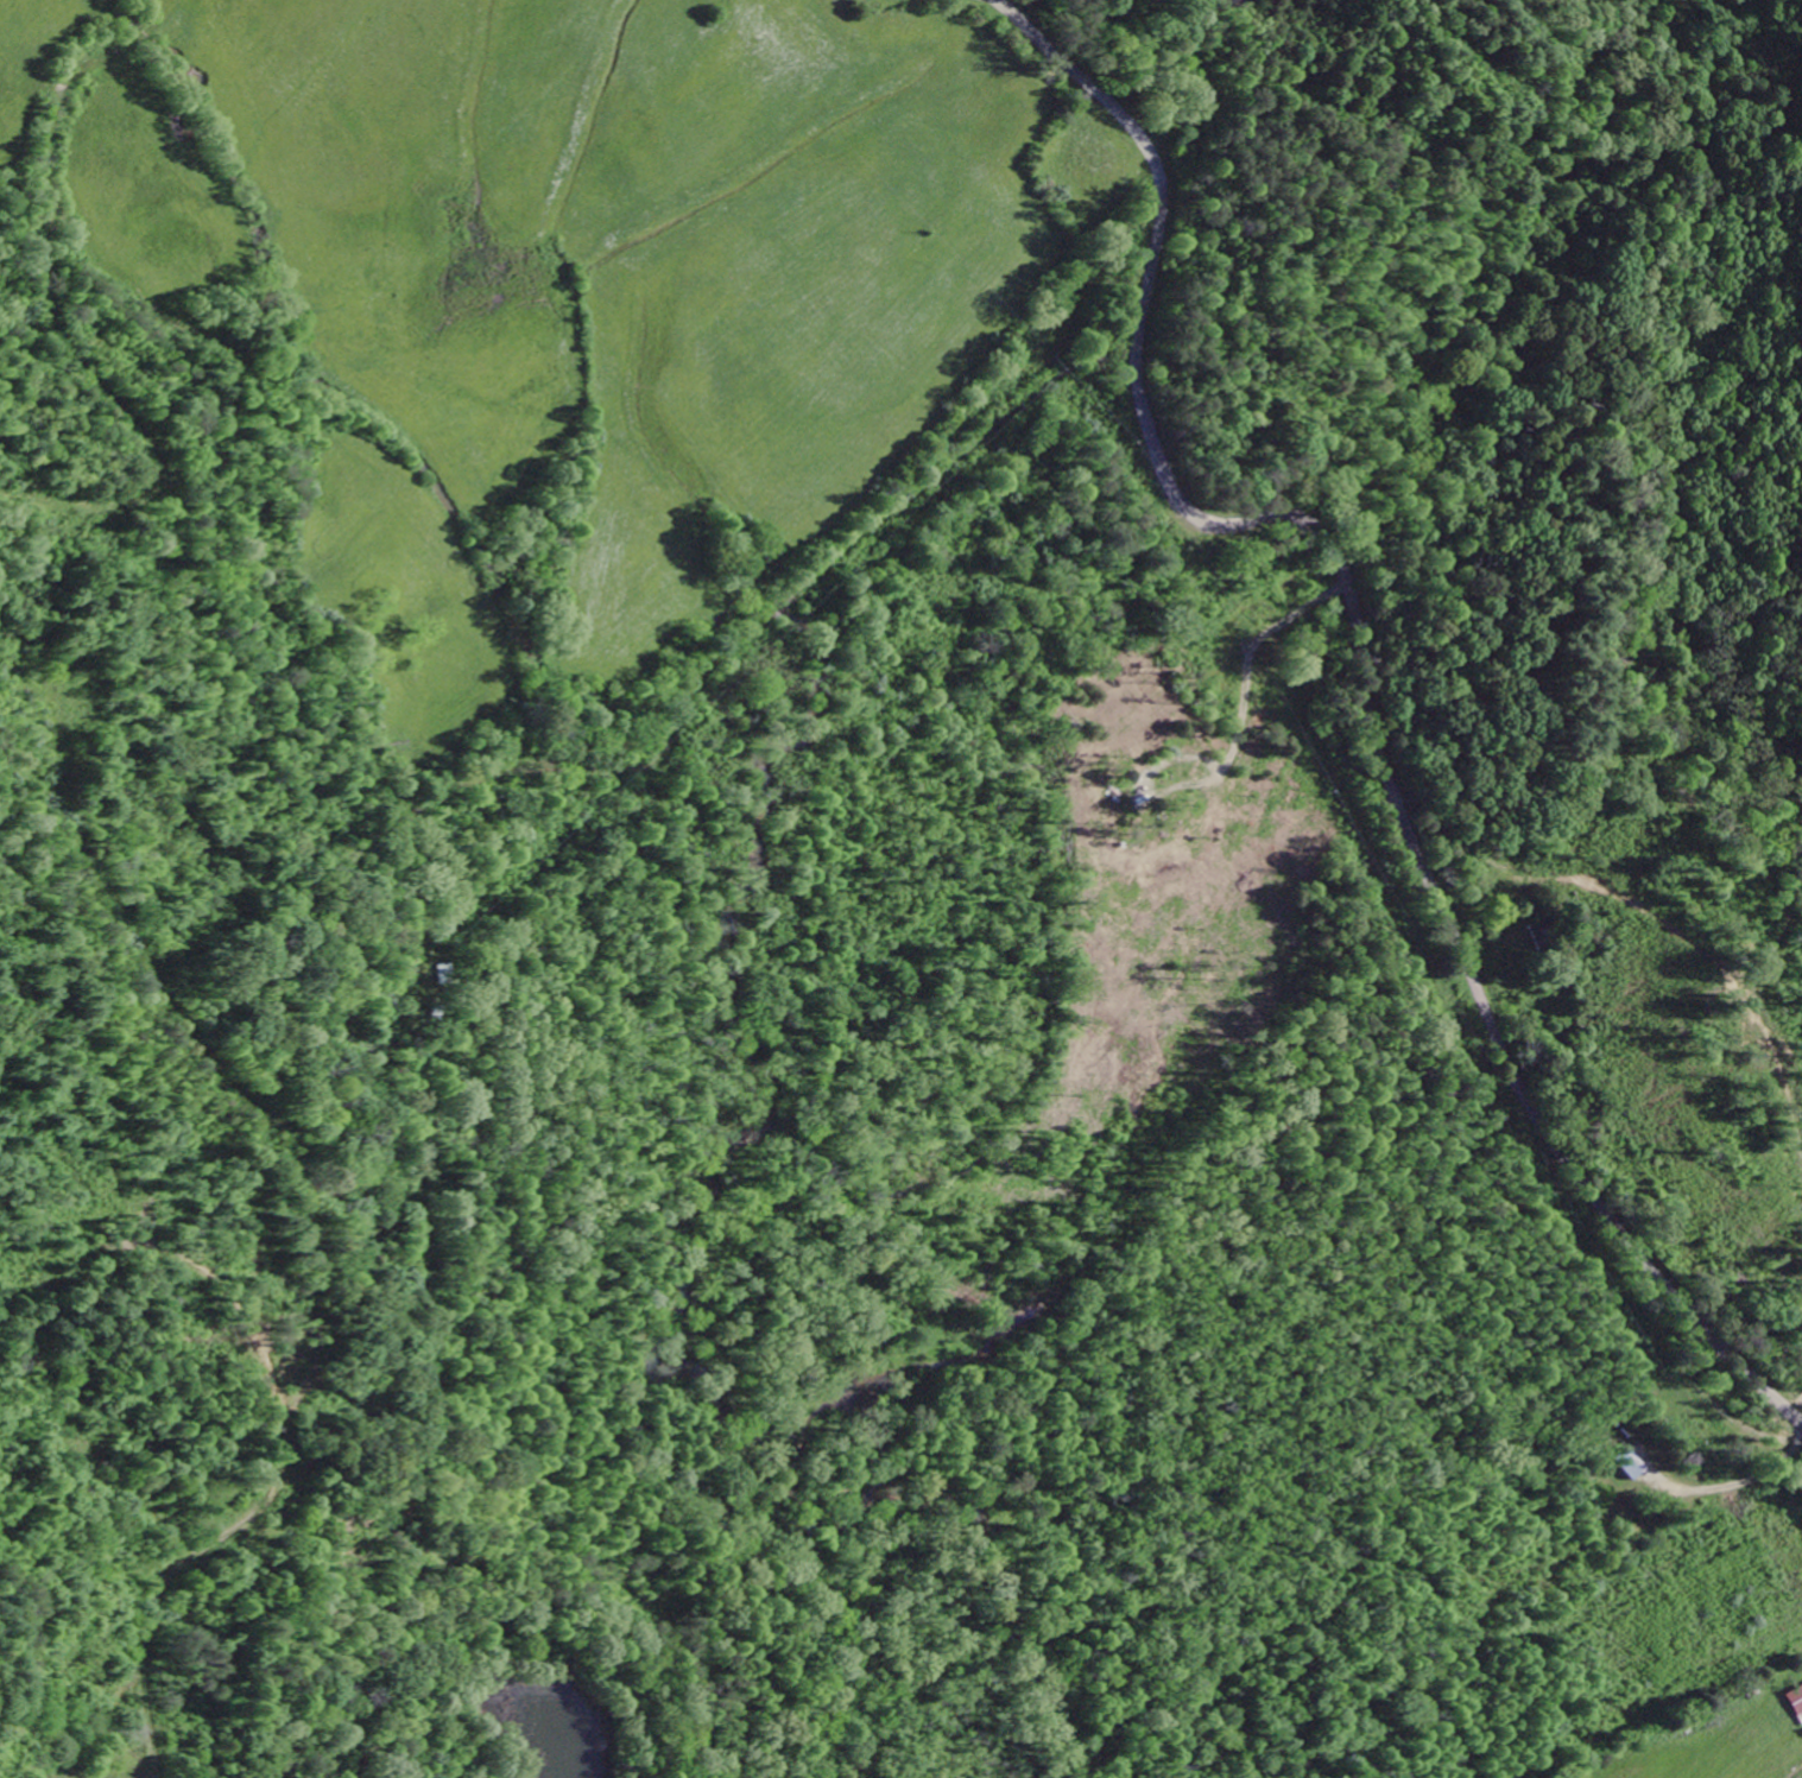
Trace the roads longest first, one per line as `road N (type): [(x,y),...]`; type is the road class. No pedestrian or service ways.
road 1 (residential): [(1801,1421),(1659,1278),(1526,1099),(1376,742),(1341,551),(1309,518),(1214,520),(1172,488),(1140,398),(1142,340),(1164,213),(1152,151),(1114,103),(994,0)]

